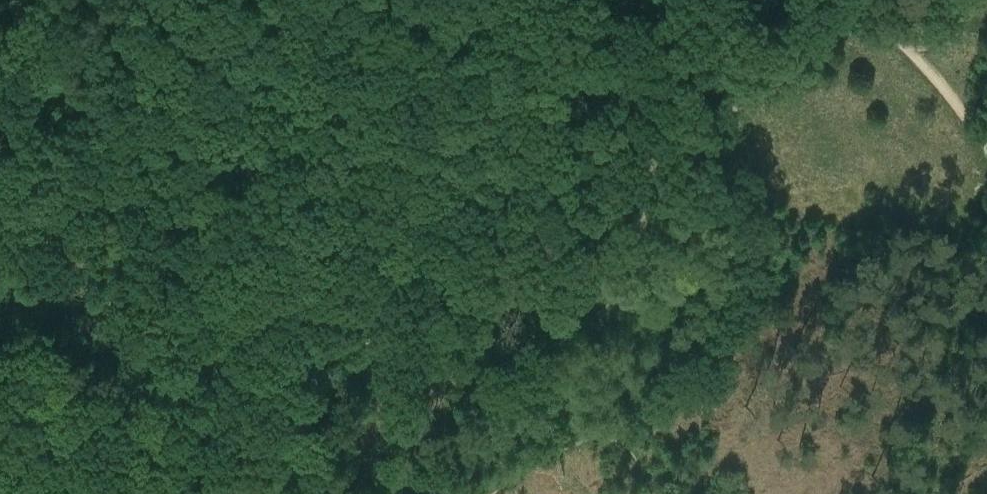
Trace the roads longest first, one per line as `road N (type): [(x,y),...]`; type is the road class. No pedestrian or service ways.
road 1 (track): [(869,0),(986,151)]

